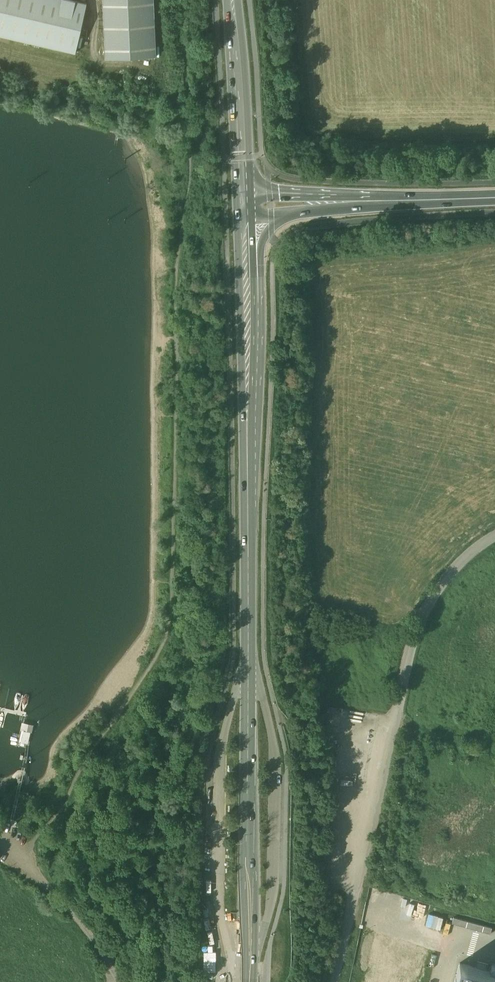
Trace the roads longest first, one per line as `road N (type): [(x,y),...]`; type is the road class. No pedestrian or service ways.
road 1 (primary): [(242,981),(245,207)]
road 2 (unclassified): [(494,537),(445,581),(415,635),(335,981)]
road 3 (primary): [(494,196),(245,207)]
road 4 (primary): [(245,207),(233,0)]

